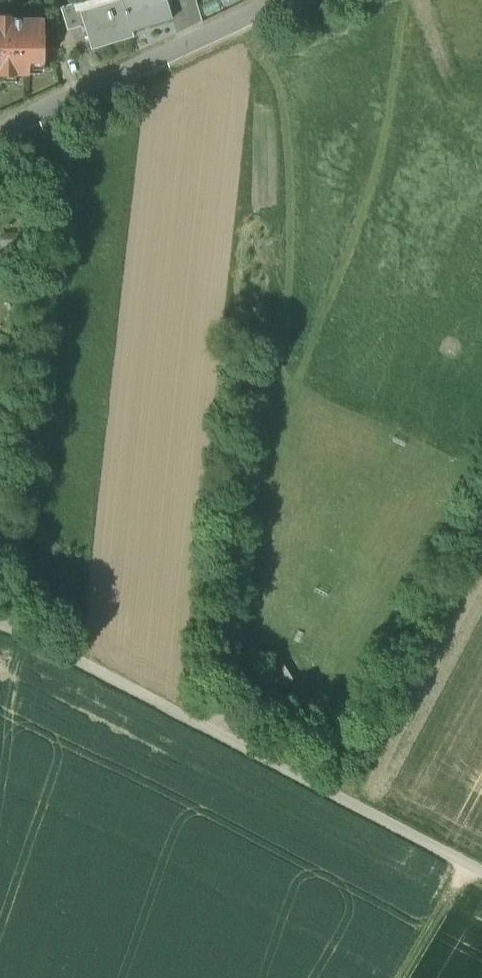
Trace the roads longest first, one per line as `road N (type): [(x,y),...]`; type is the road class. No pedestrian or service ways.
road 1 (track): [(0,621),(481,873)]
road 2 (unclassified): [(274,0),(0,131)]
road 3 (track): [(468,866),(401,977)]

